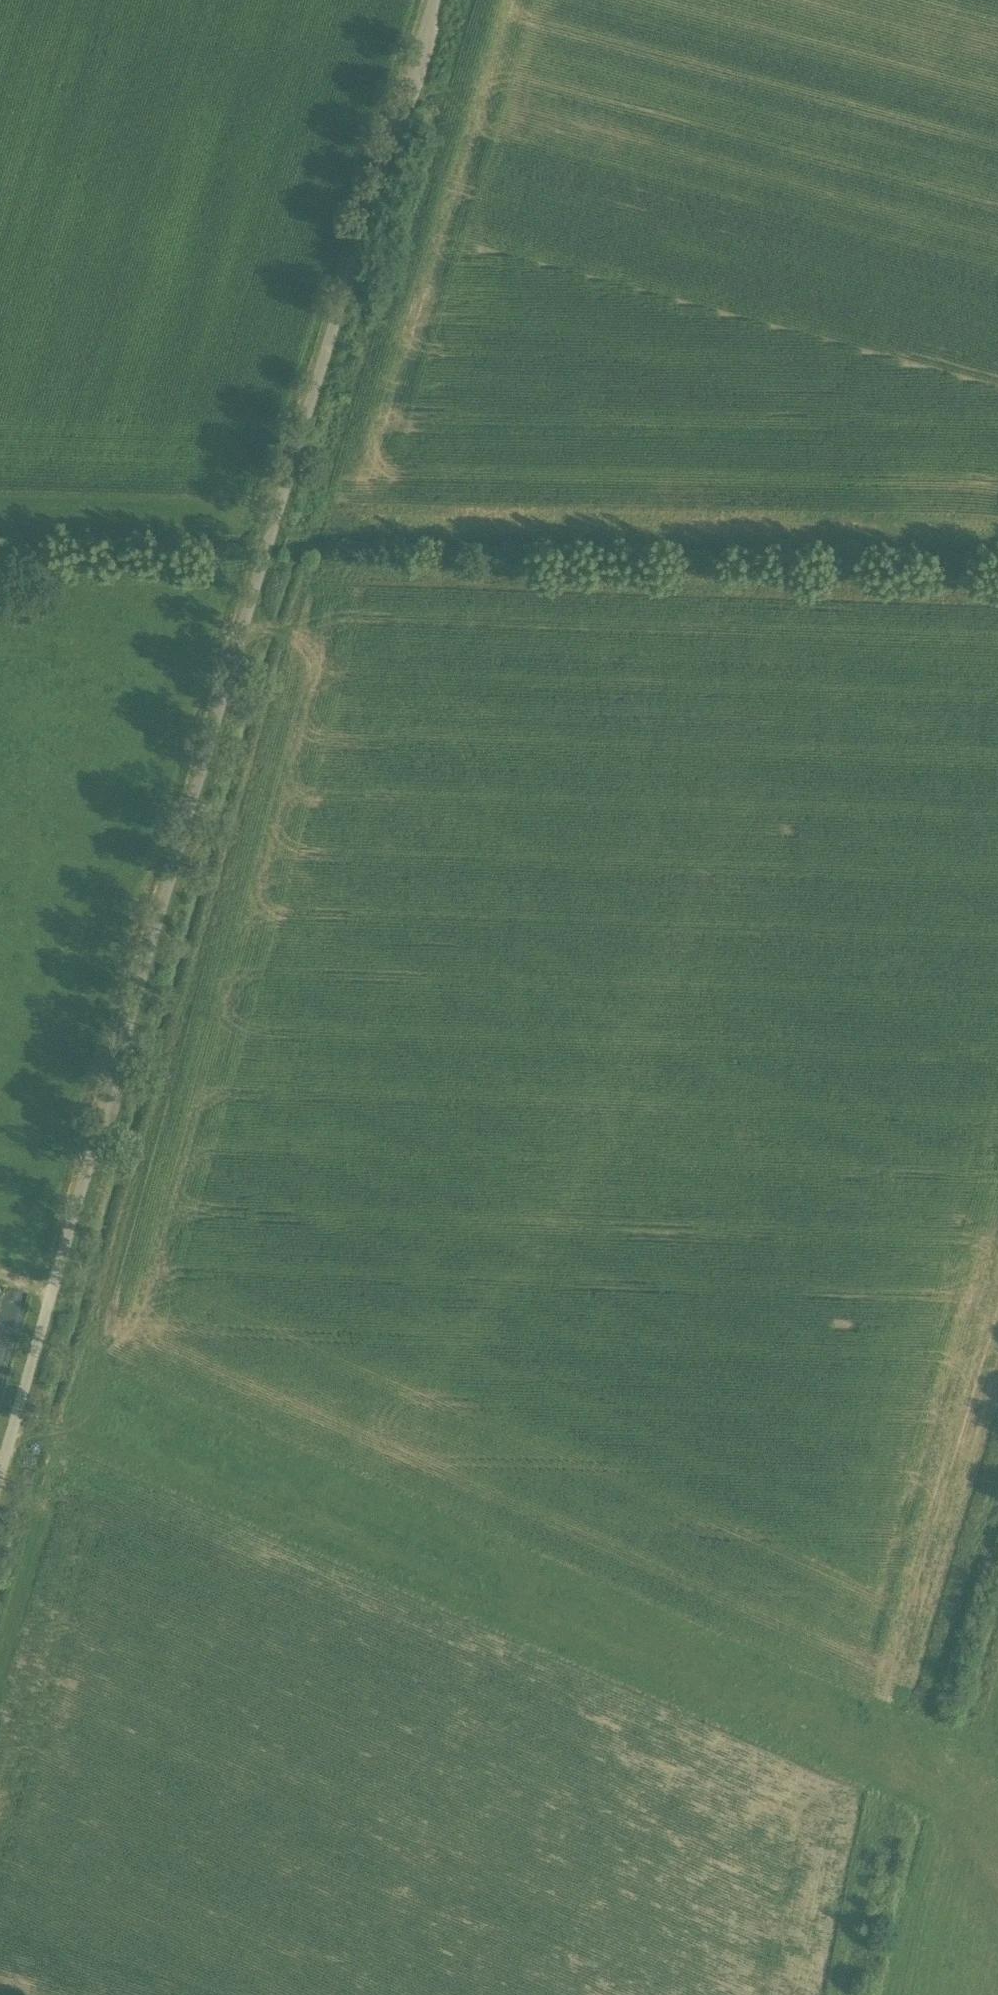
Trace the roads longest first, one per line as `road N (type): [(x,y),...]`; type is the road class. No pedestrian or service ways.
road 1 (unclassified): [(434,0),(0,1467)]

